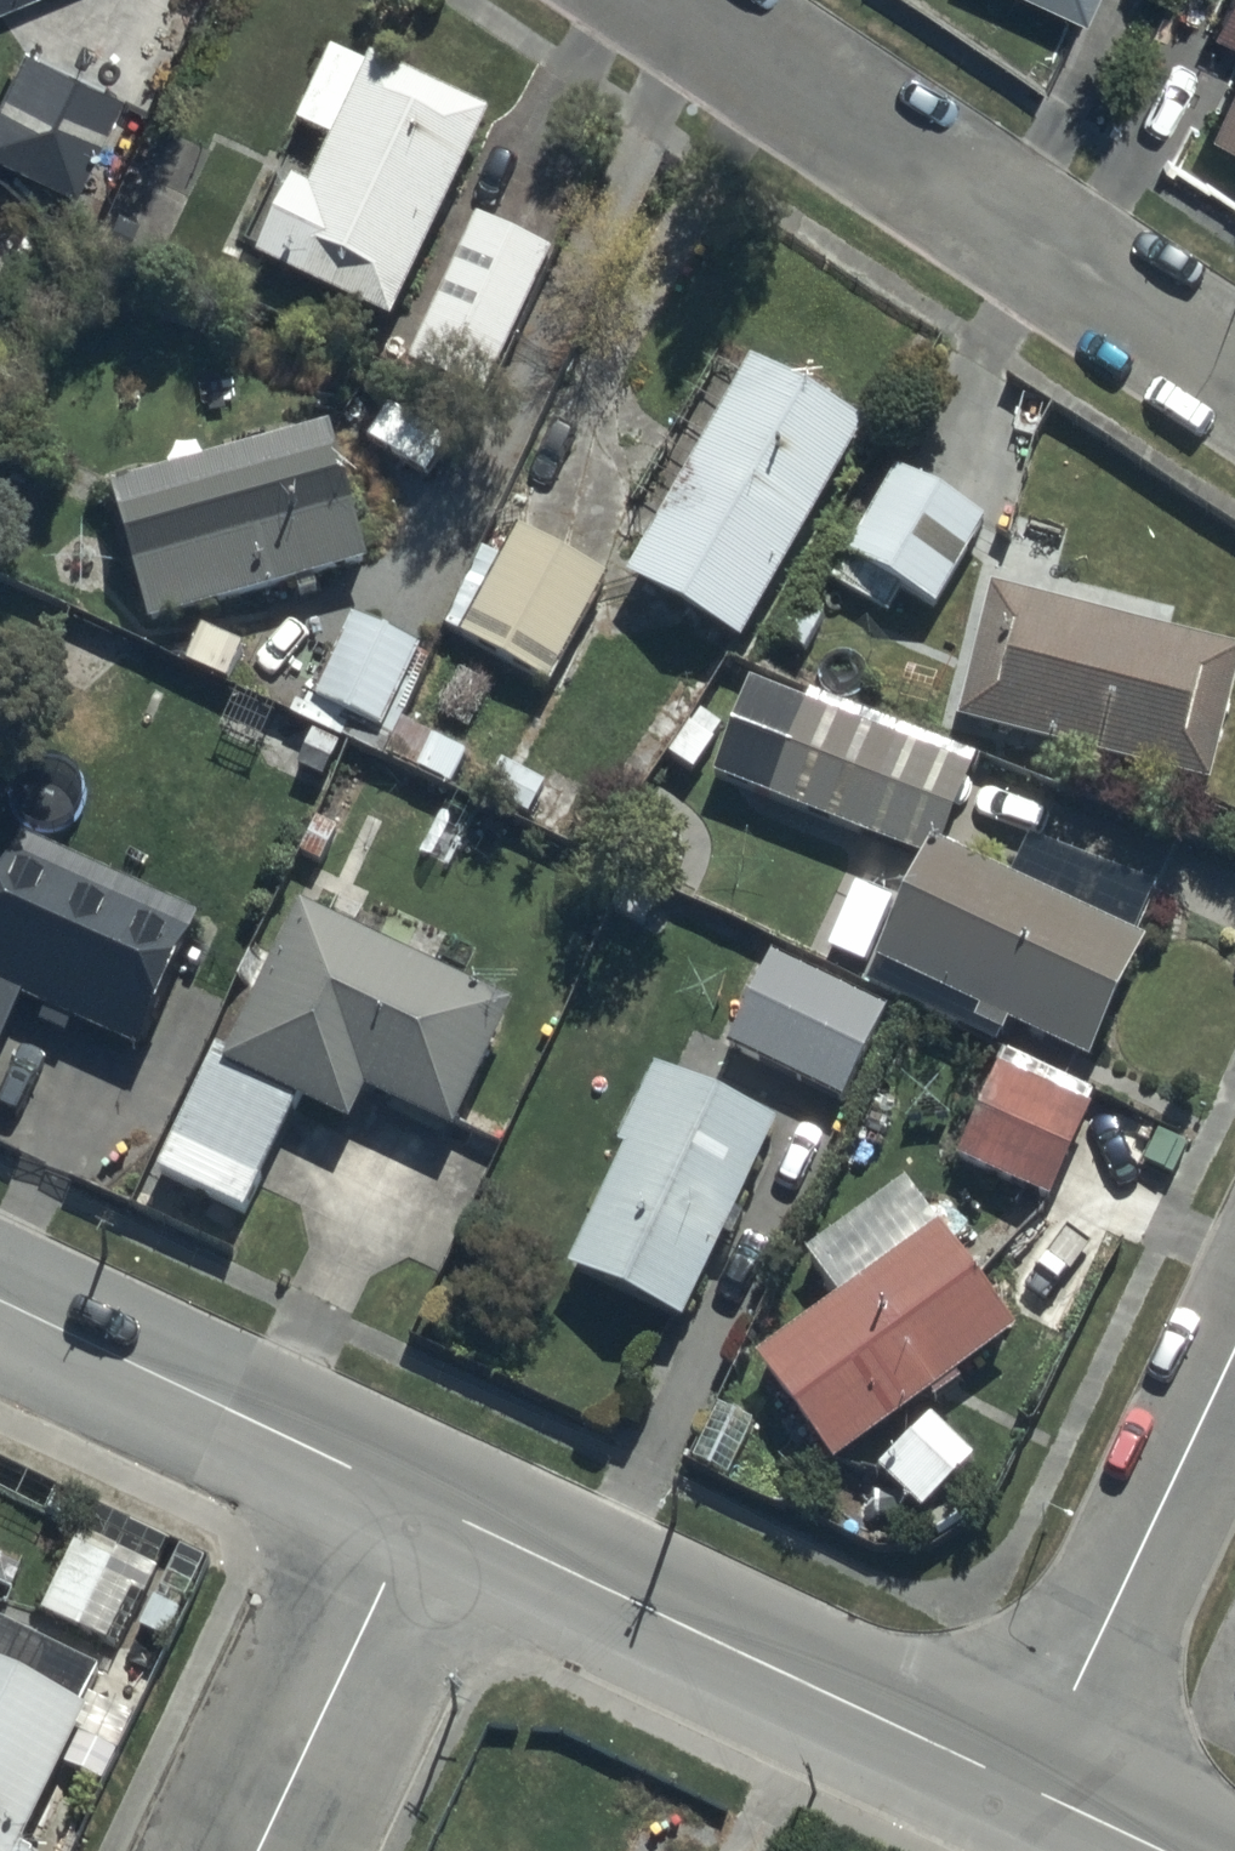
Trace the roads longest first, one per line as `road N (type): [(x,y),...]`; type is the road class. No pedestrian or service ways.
road 1 (residential): [(1234,402),(644,0)]
road 2 (residential): [(422,1501),(1031,1789)]
road 3 (residential): [(1031,1789),(1234,1334)]
road 4 (residential): [(0,1302),(422,1501)]
road 5 (residential): [(422,1501),(257,1850)]
road 6 (residential): [(1031,1789),(1161,1850)]

